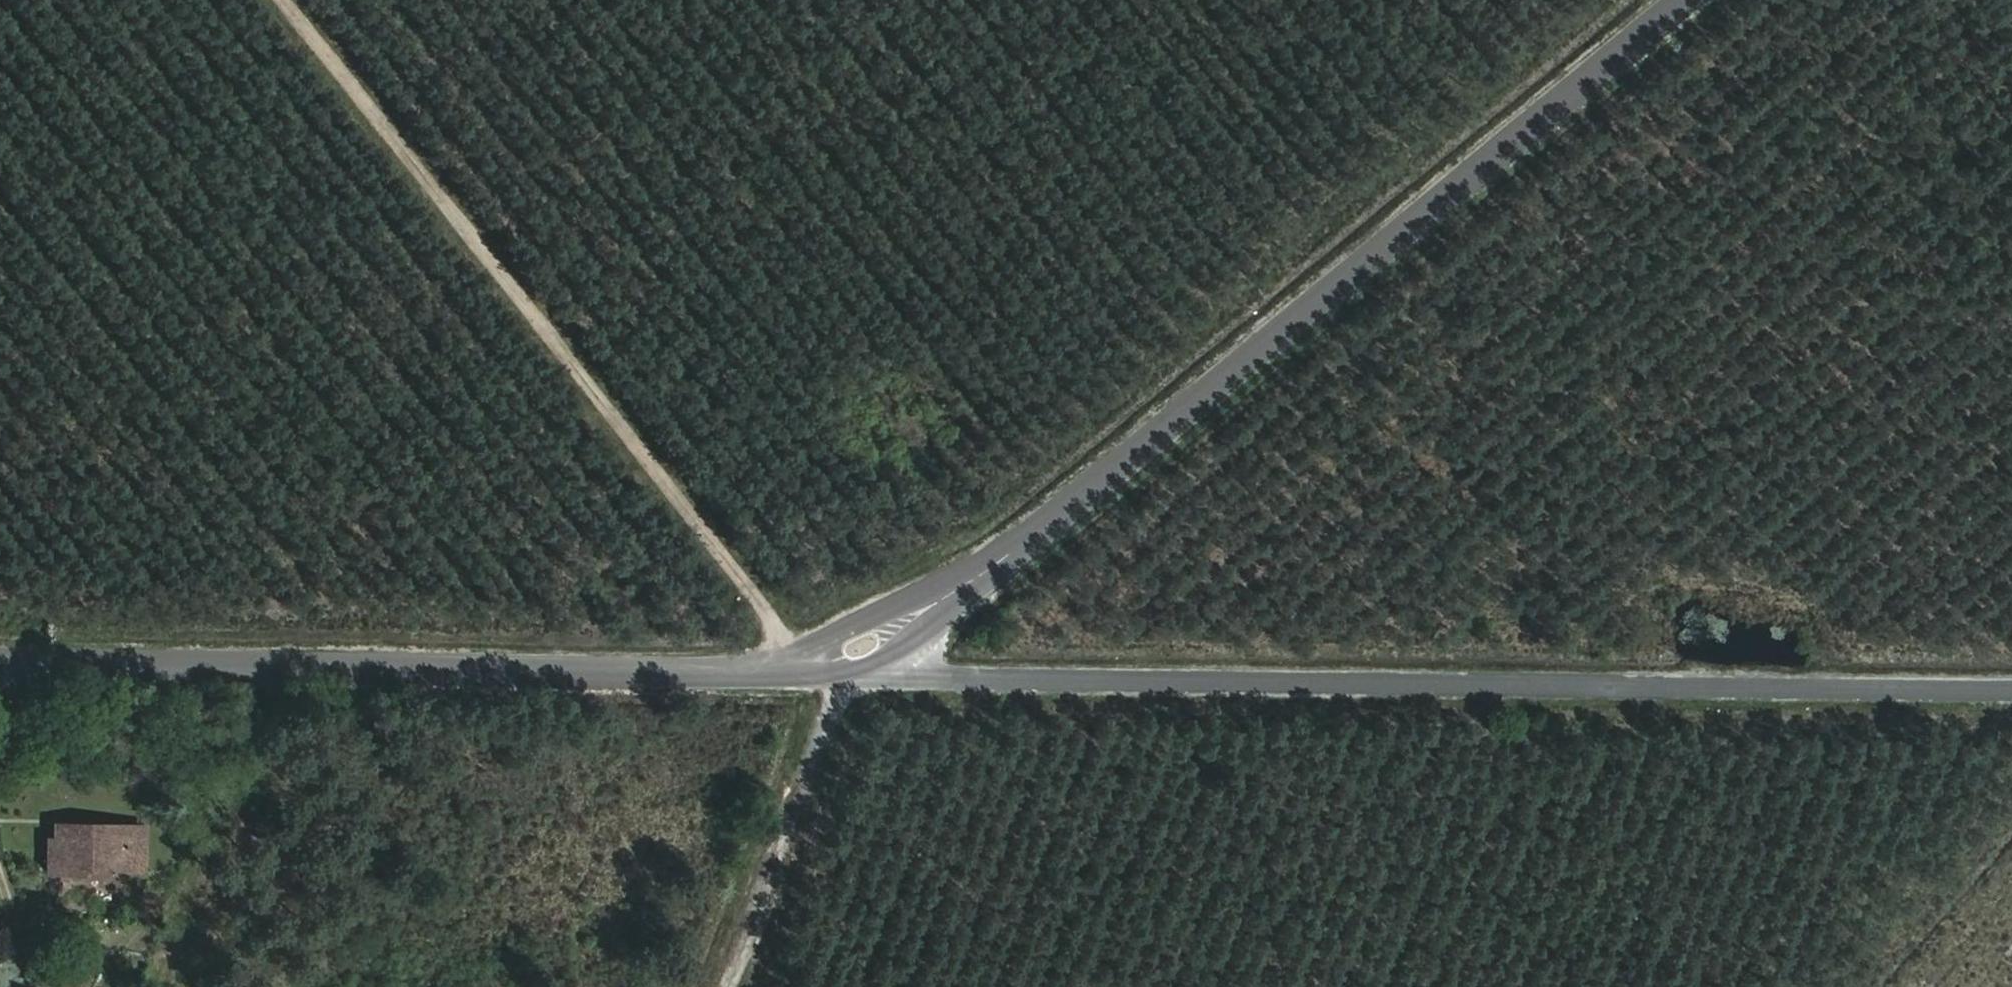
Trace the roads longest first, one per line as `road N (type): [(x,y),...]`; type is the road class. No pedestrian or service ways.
road 1 (unclassified): [(2011,684),(0,666)]
road 2 (track): [(273,0),(786,645),(870,679)]

